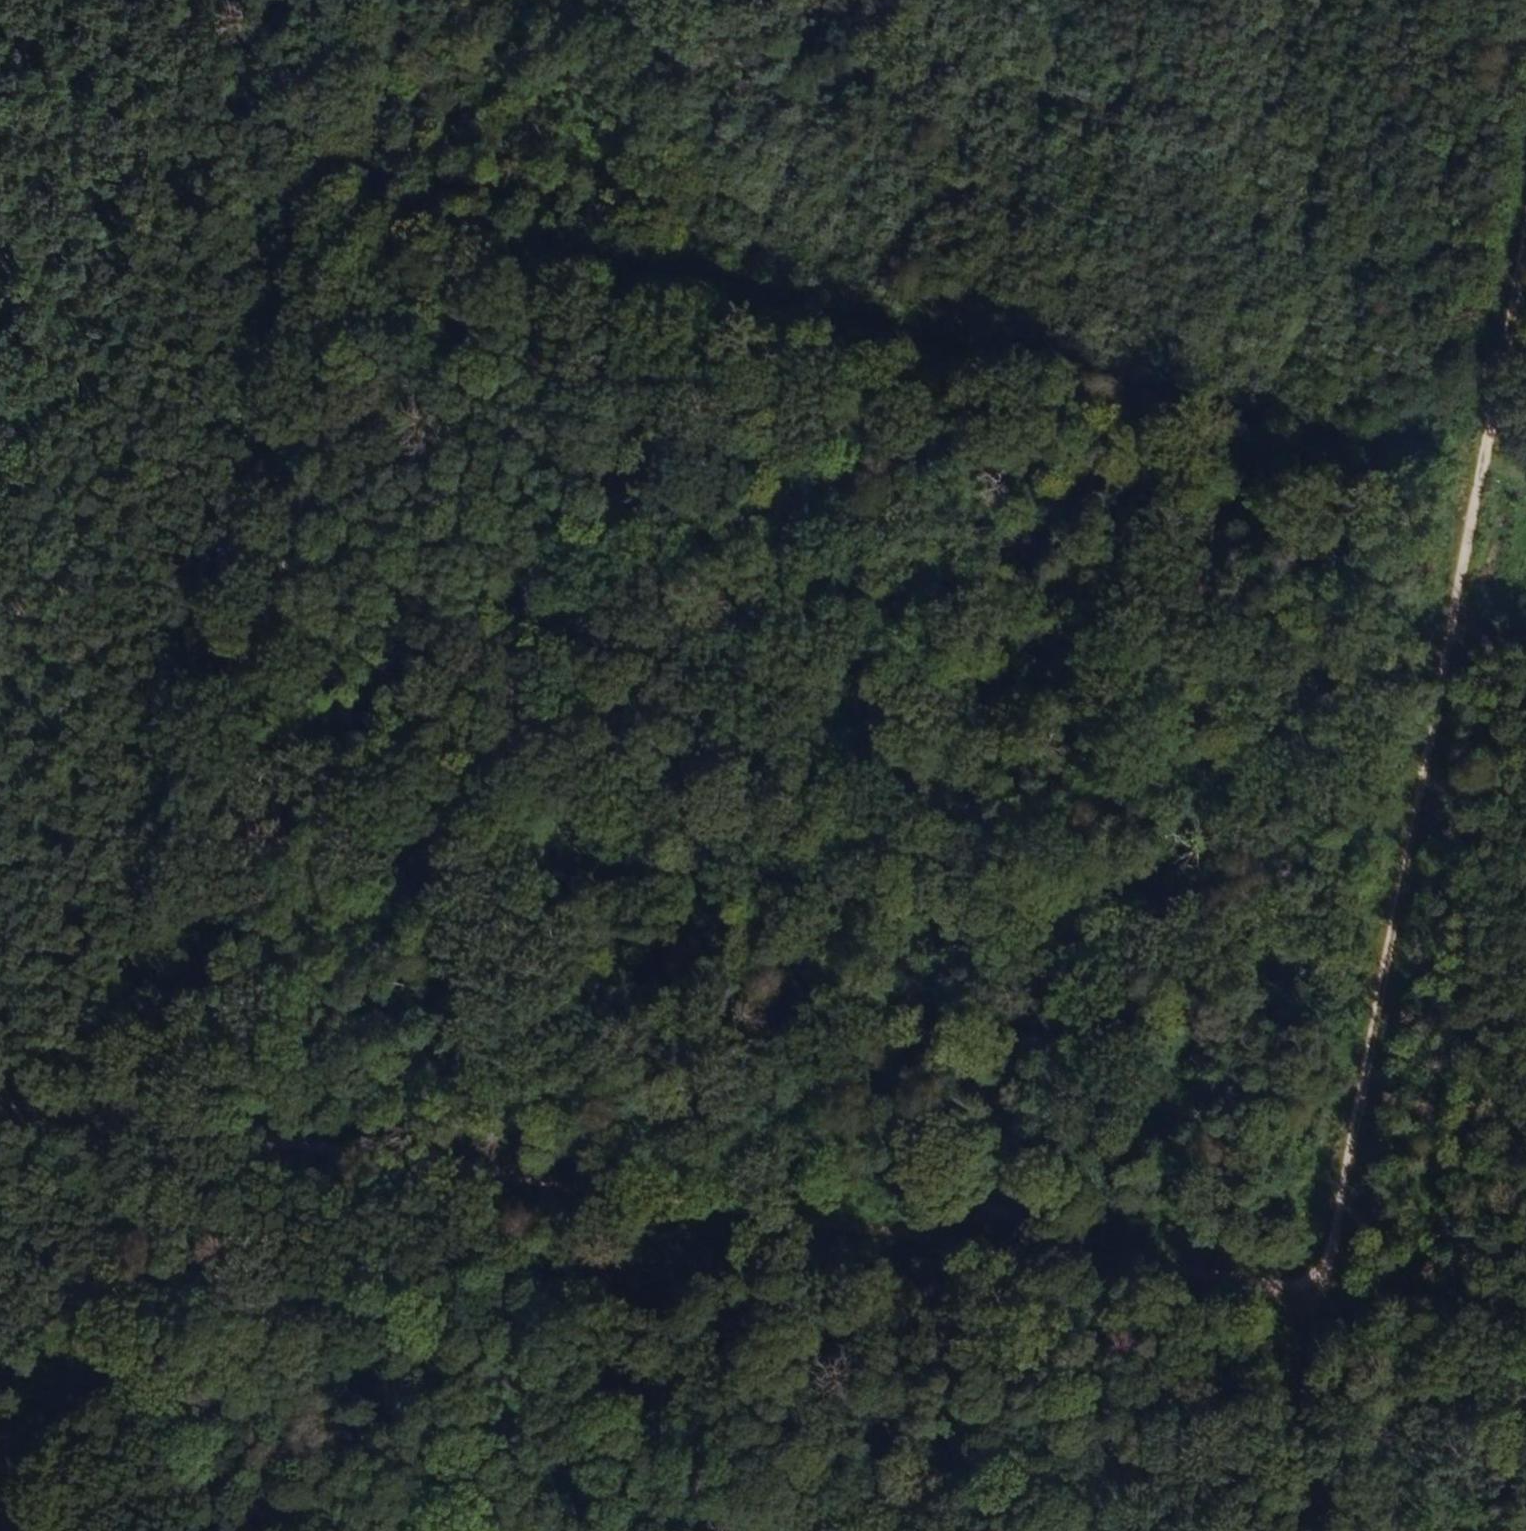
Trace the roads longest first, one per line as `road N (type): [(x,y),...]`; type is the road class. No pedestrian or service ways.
road 1 (track): [(0,1097),(132,1142),(1315,1290)]
road 2 (track): [(1315,1290),(1525,204)]

